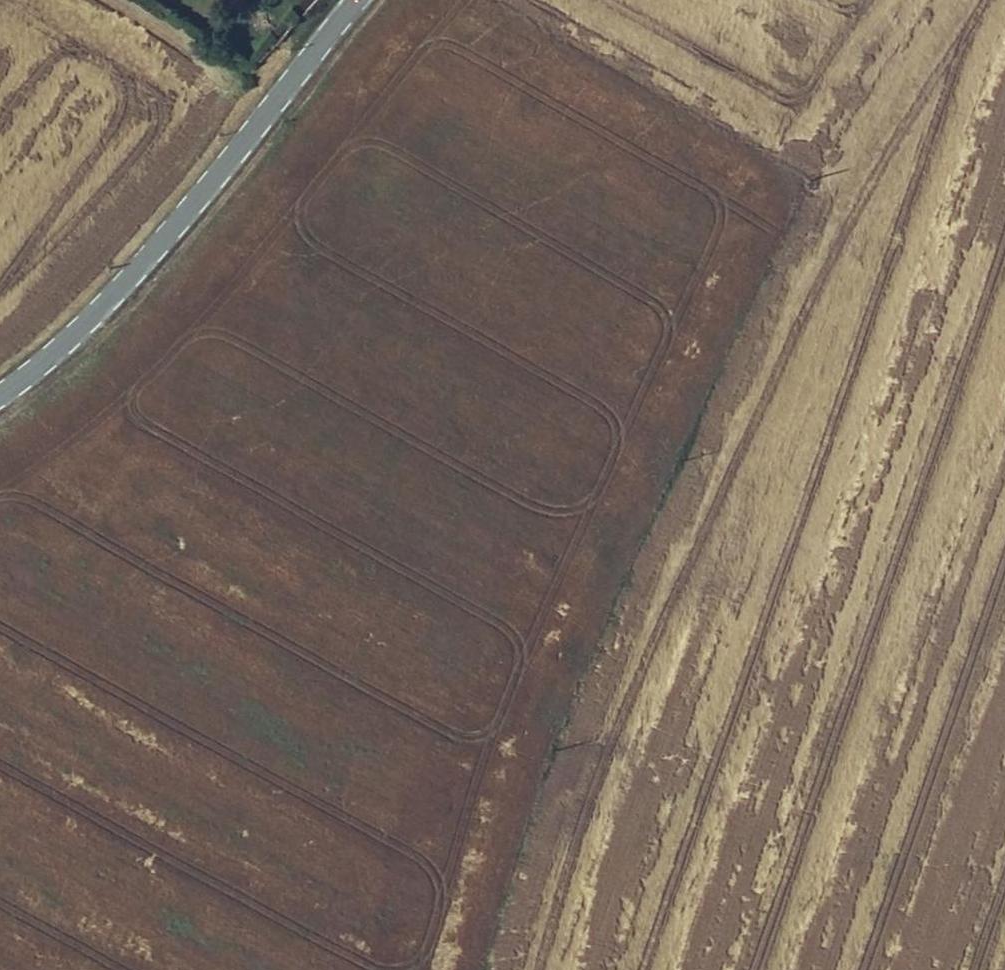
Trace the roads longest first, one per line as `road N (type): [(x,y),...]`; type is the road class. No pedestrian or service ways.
road 1 (unclassified): [(0,394),(117,287),(360,0)]

